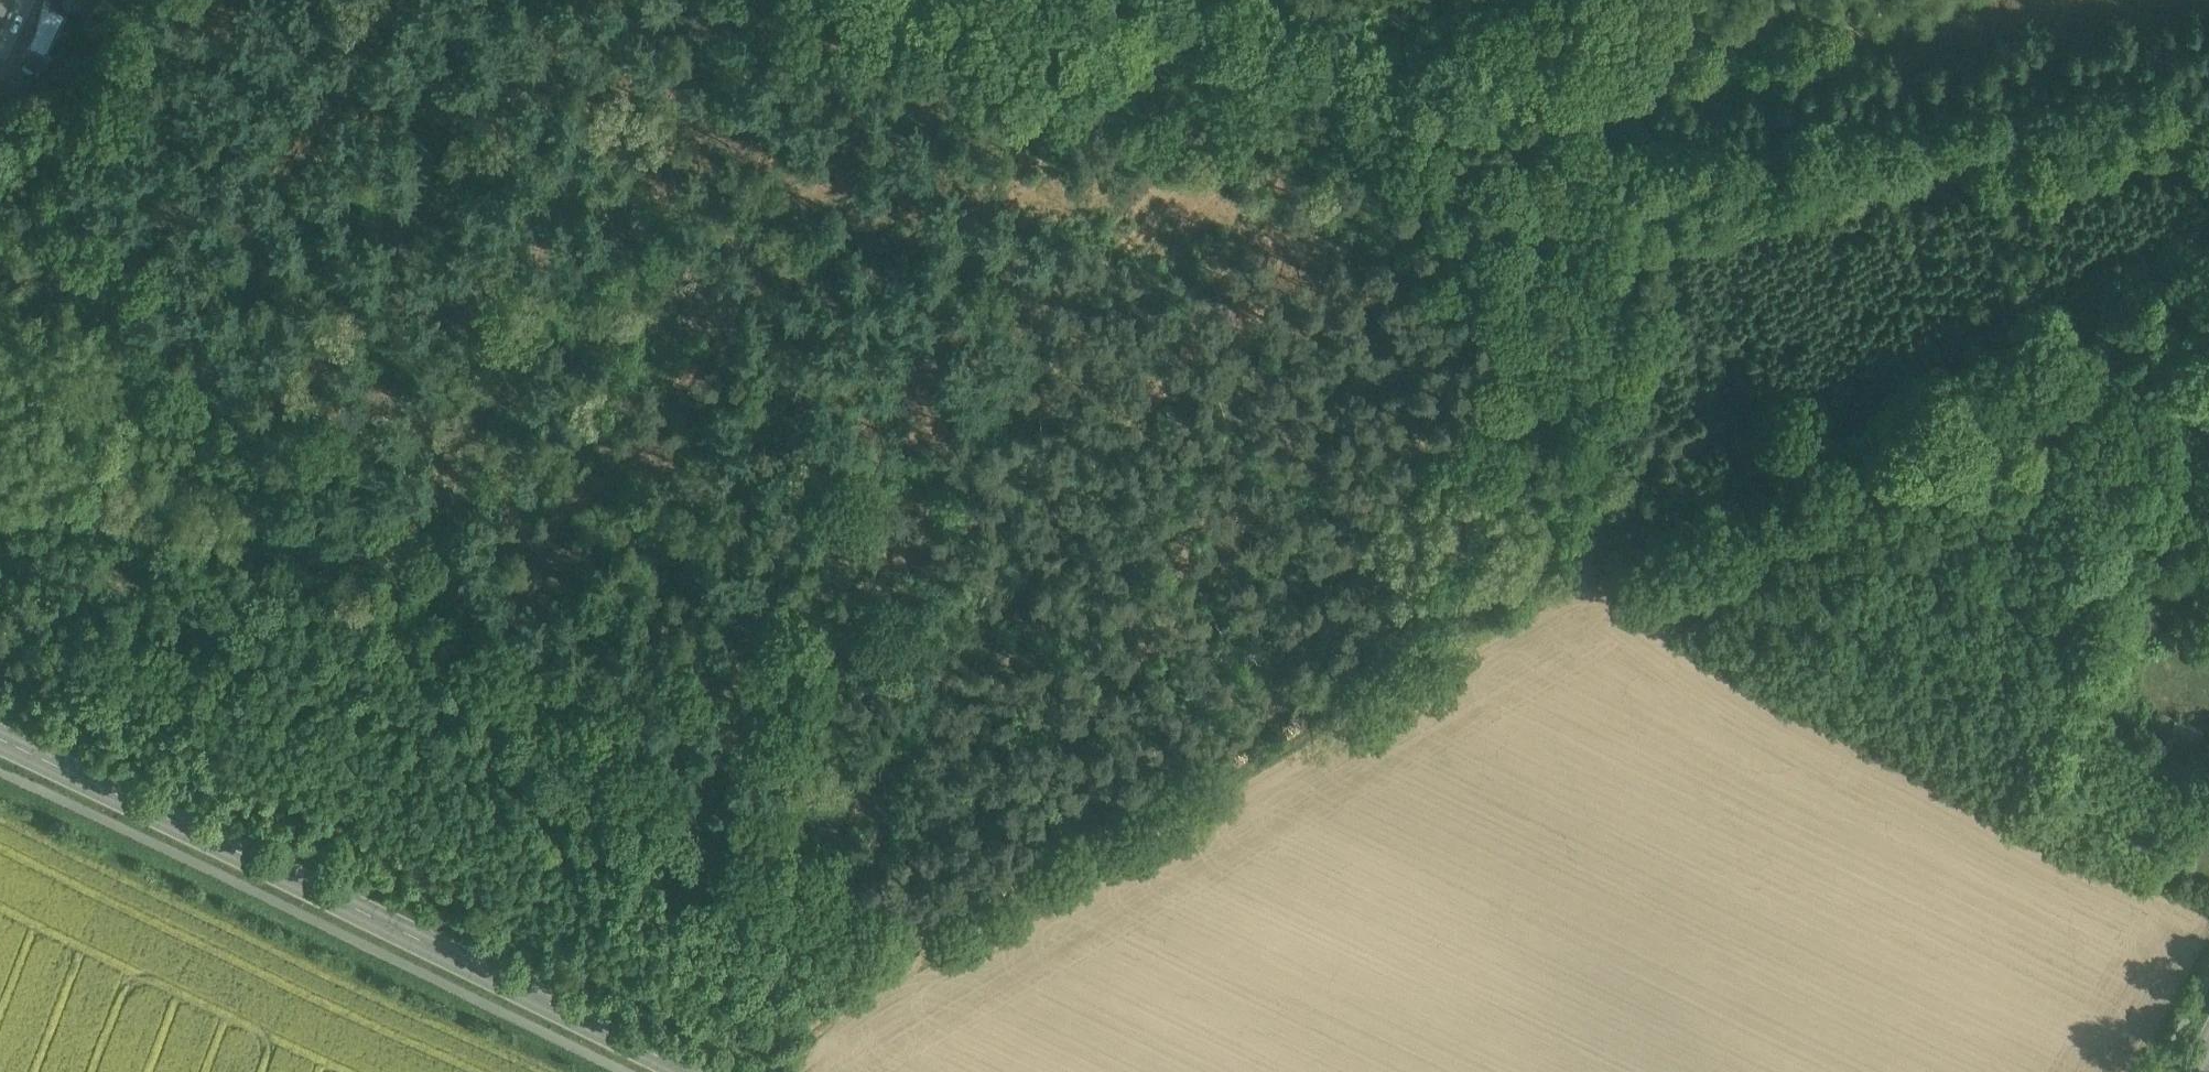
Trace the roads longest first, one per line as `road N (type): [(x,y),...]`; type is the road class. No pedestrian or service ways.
road 1 (secondary): [(688,1071),(0,738)]

